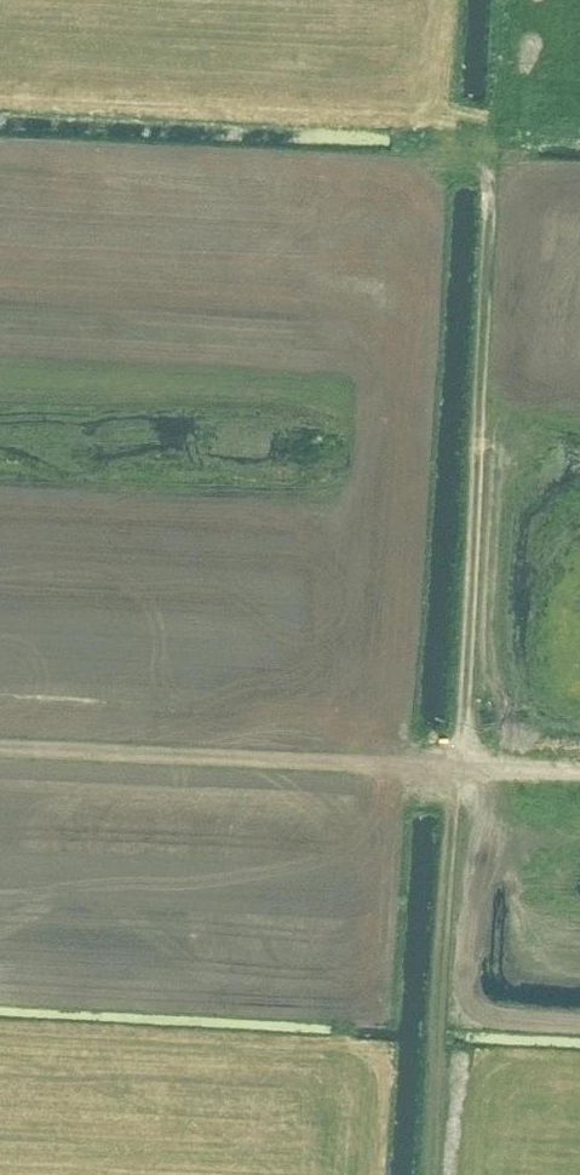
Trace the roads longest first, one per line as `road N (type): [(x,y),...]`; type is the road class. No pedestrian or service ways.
road 1 (track): [(0,744),(579,770)]

